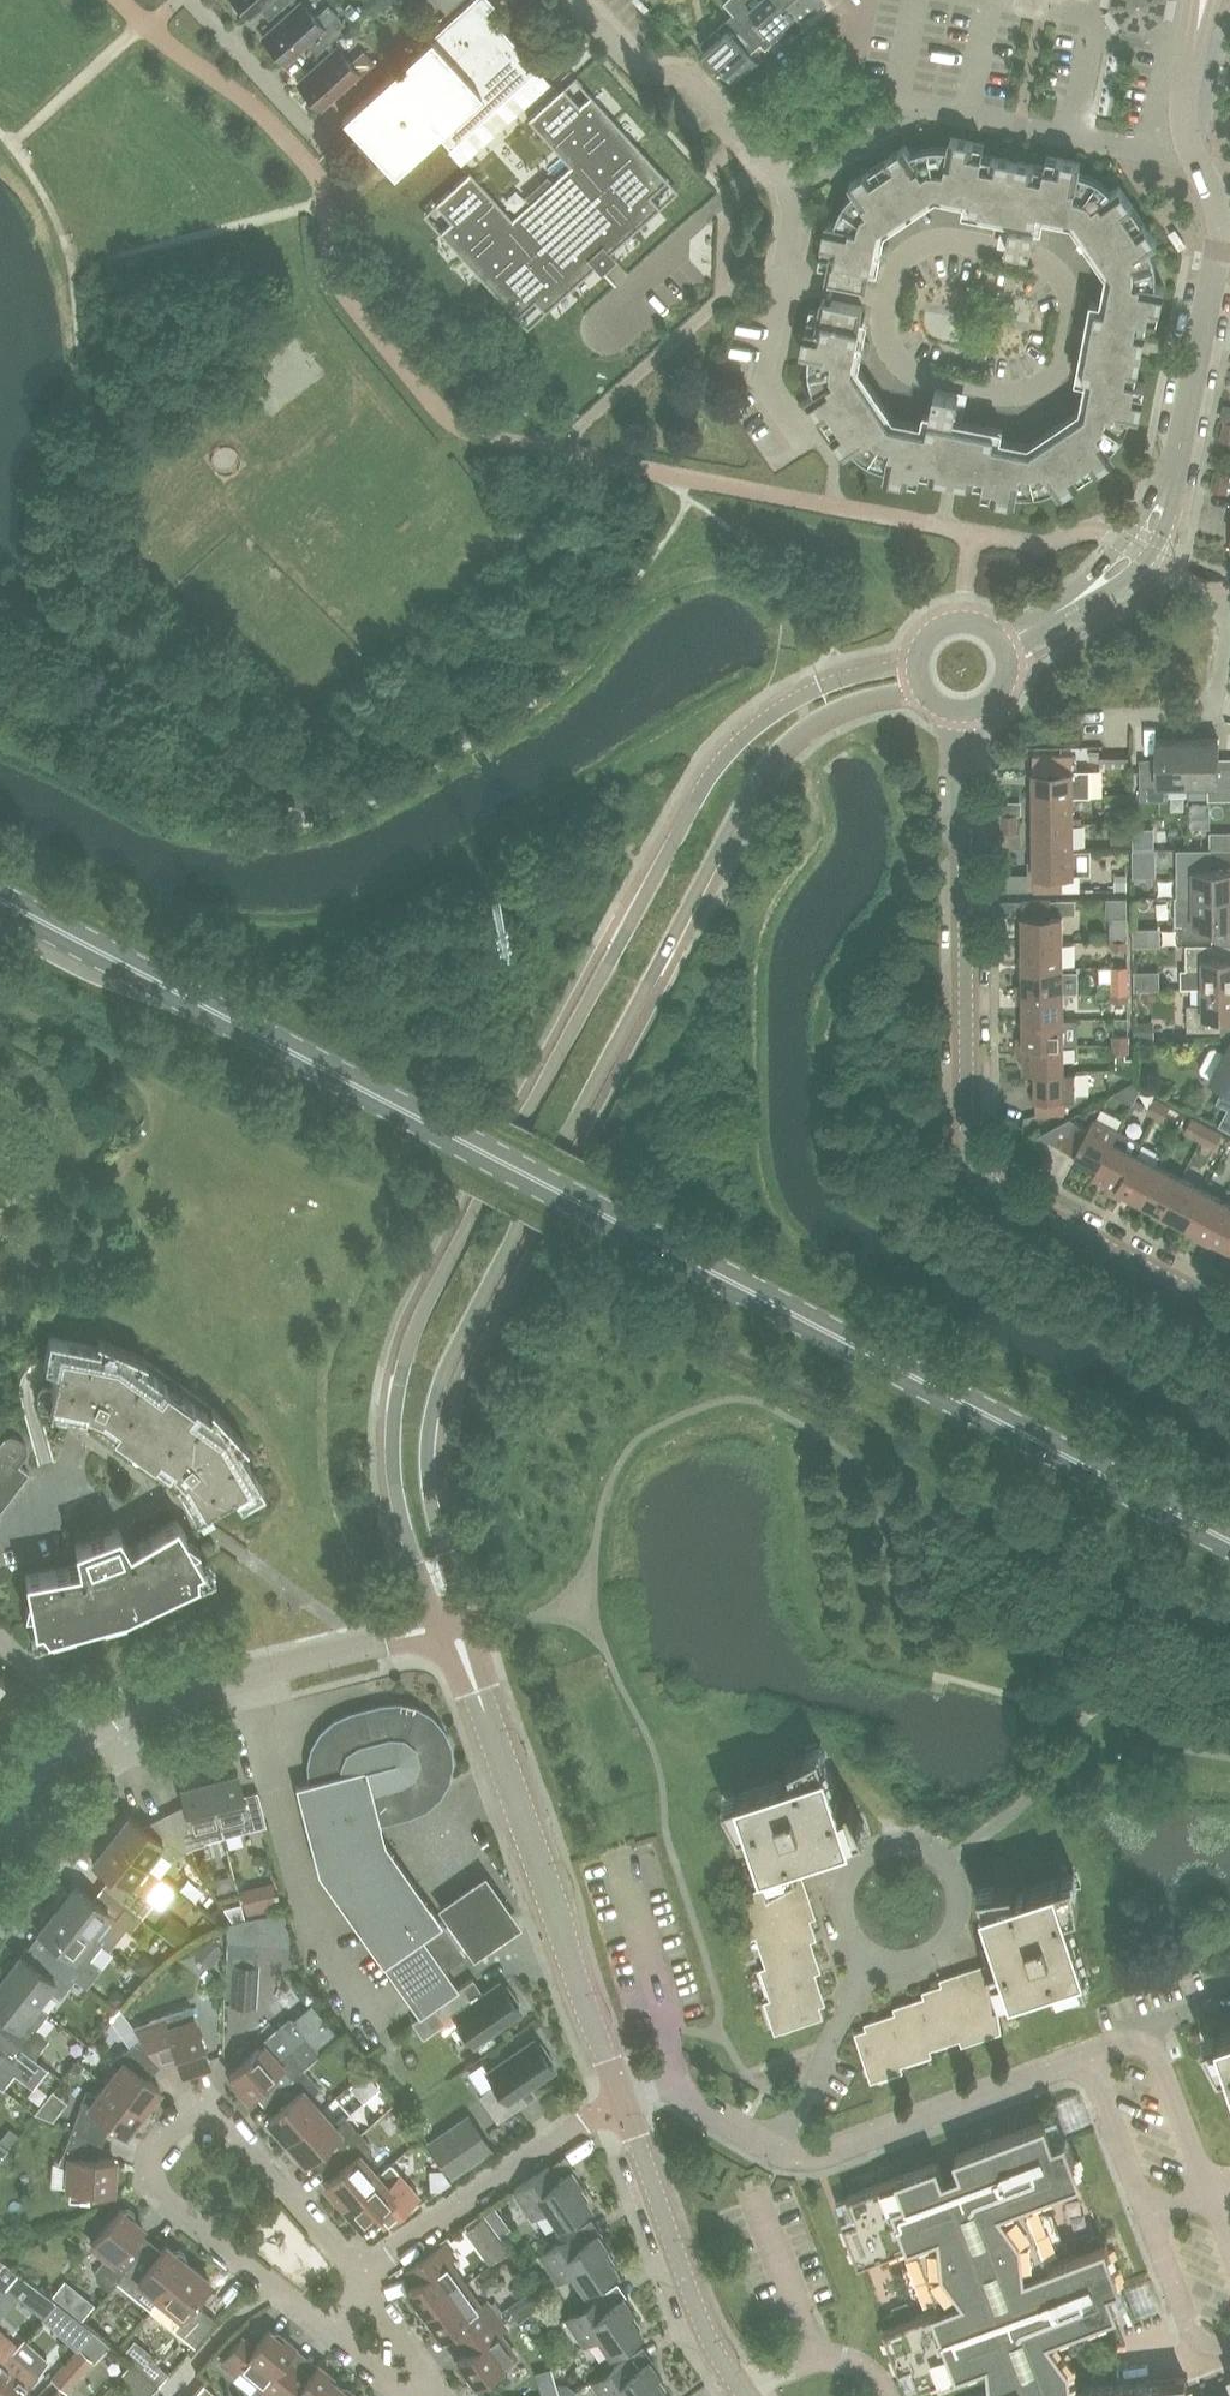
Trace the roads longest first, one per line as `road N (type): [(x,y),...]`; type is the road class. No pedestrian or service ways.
road 1 (primary): [(1229,1538),(0,900)]
road 2 (tertiary): [(920,664),(824,688),(727,756),(422,1313),(399,1386),(393,1450),(413,1561),(456,1634)]
road 3 (tertiary): [(456,1634),(453,1581),(427,1481),(427,1434),(469,1321),(771,764),(816,724),(878,699),(925,693)]
road 4 (tertiary): [(1229,1315),(989,1185),(973,1165),(965,715)]
road 5 (residential): [(360,2279),(223,2119),(207,2113),(189,2119),(152,2167),(157,2190),(318,2323)]
road 6 (residential): [(889,305),(899,268),(919,247),(947,239),(1043,260),(1063,276),(1069,298),(1057,363),(1046,382),(1020,391),(915,373),(894,354),(885,326)]
road 7 (residential): [(0,1833),(49,1770),(88,1736),(142,1708),(229,1677),(456,1634)]
road 8 (tertiary): [(621,2087),(456,1634)]
road 9 (residential): [(1192,155),(896,101),(892,120),(789,193)]
road 10 (tertiary): [(1134,551),(1175,474),(1221,228)]
road 11 (tertiary): [(744,2395),(694,2305),(621,2087)]
road 12 (residential): [(780,2150),(821,2159),(1086,2058)]
road 13 (residential): [(360,2279),(621,2087)]
road 14 (residential): [(1108,717),(1203,709),(1217,690),(1223,659),(1226,612),(1211,591),(1134,551)]
road 15 (residential): [(789,193),(688,72),(646,71),(577,0)]
road 16 (residential): [(958,1917),(952,1879),(924,1851),(884,1848),(865,1856),(841,1887),(838,1907),(852,1945),(867,1958)]
road 17 (residential): [(172,1502),(121,1478),(66,1482),(0,1558)]
road 18 (residential): [(780,2150),(867,1958)]
road 19 (residential): [(322,144),(192,0)]
road 20 (residential): [(621,2087),(670,2090),(780,2150)]
road 21 (residential): [(1229,2347),(1211,2348),(1191,2334),(1146,2214)]
road 22 (residential): [(1148,2035),(1209,2193)]
road 23 (residential): [(1146,2214),(1086,2058)]
road 24 (residential): [(792,286),(768,371),(806,438)]
road 25 (tertiary): [(1005,650),(1134,551)]
road 26 (tertiary): [(1192,155),(1185,121),(1203,0)]
road 27 (residential): [(424,2395),(431,2391),(360,2279)]

